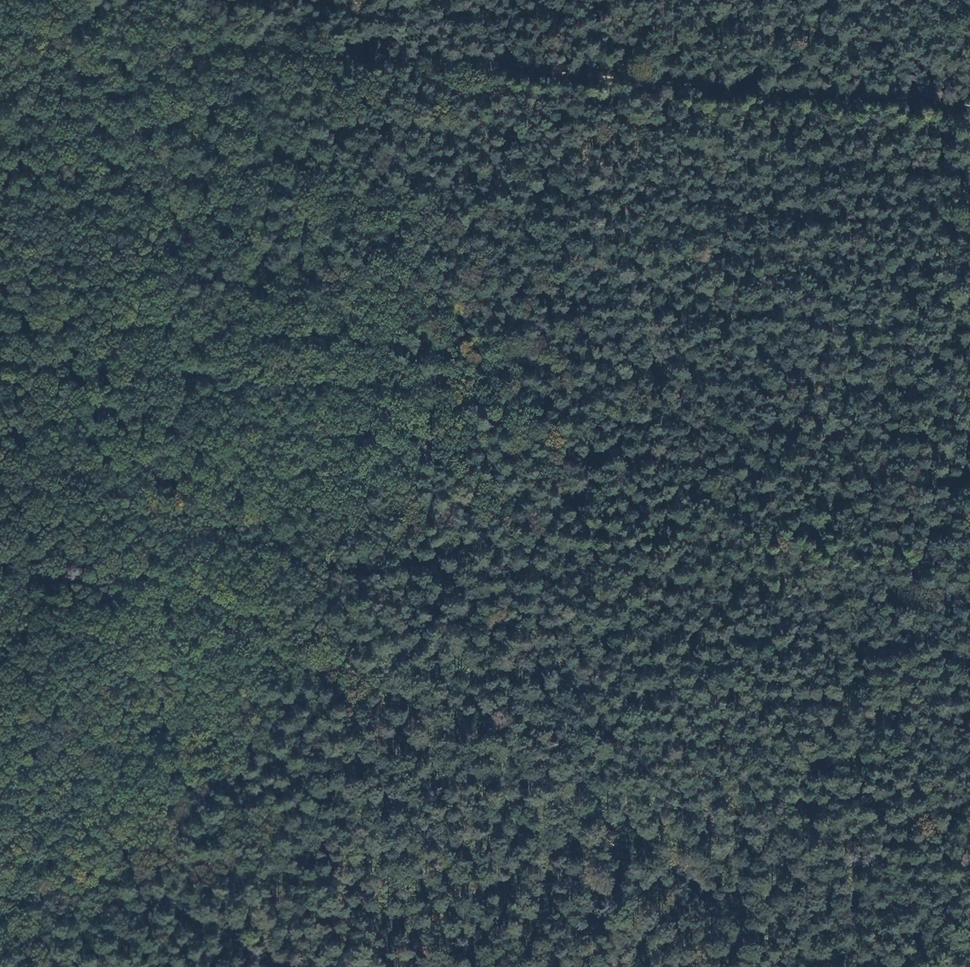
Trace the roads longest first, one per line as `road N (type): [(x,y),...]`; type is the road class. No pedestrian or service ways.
road 1 (track): [(969,105),(0,43)]

